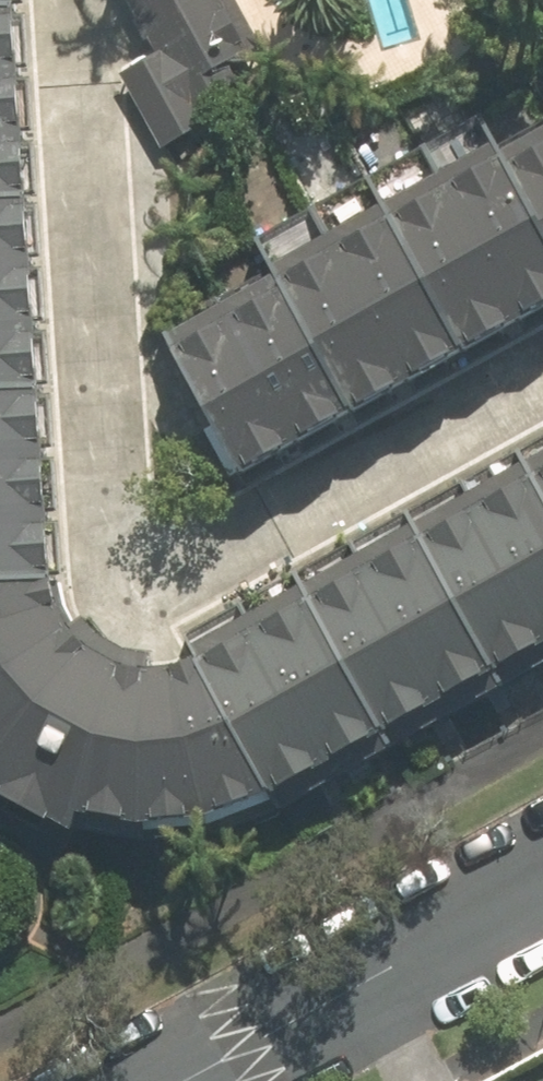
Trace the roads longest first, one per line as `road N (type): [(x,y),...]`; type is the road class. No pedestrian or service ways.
road 1 (residential): [(542,885),(186,1080)]

